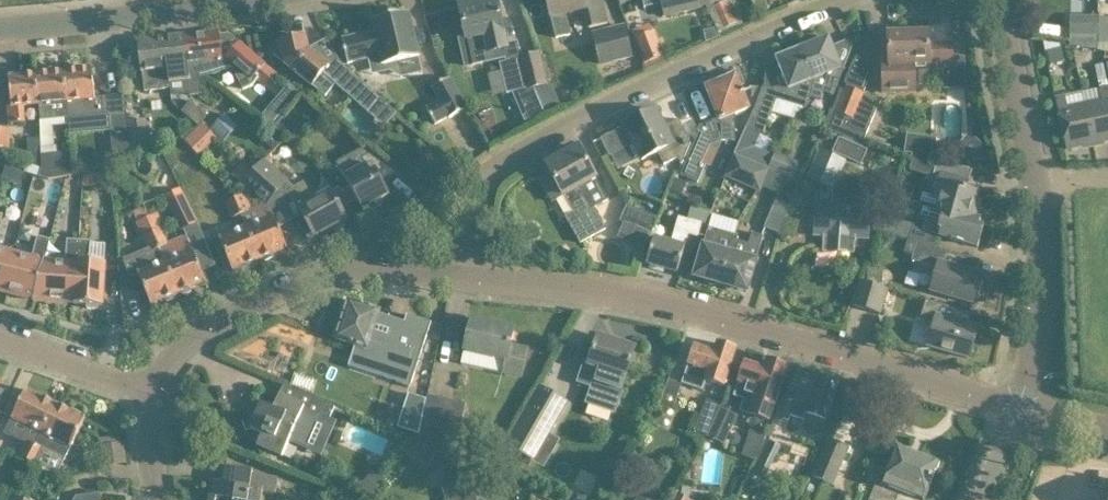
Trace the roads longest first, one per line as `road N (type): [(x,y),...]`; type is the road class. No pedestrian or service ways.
road 1 (residential): [(1021,410),(826,352),(579,294),(466,280)]
road 2 (residential): [(466,280),(478,178),(499,158),(824,0)]
road 3 (residential): [(150,388),(165,354),(199,325),(271,286),(466,280)]
road 4 (residential): [(1021,410),(1035,327),(1032,176)]
road 5 (tertiary): [(0,28),(195,0)]
road 6 (residential): [(1032,176),(1026,98),(1003,0)]
road 7 (residential): [(150,388),(0,336)]

